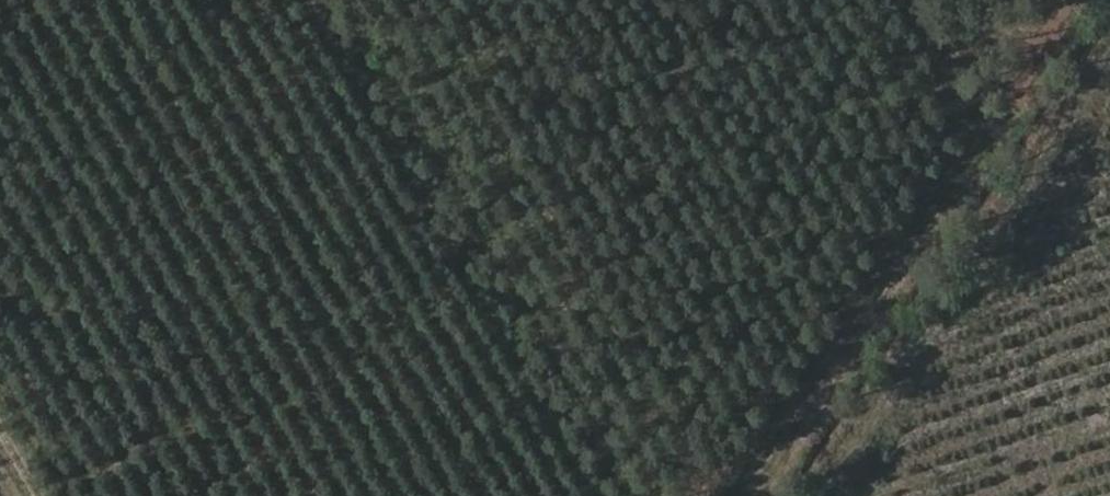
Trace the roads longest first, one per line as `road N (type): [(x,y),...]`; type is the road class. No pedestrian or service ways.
road 1 (track): [(746,495),(749,466),(993,130),(994,92),(941,0)]
road 2 (track): [(1109,66),(823,495)]
road 3 (track): [(60,495),(0,392)]

